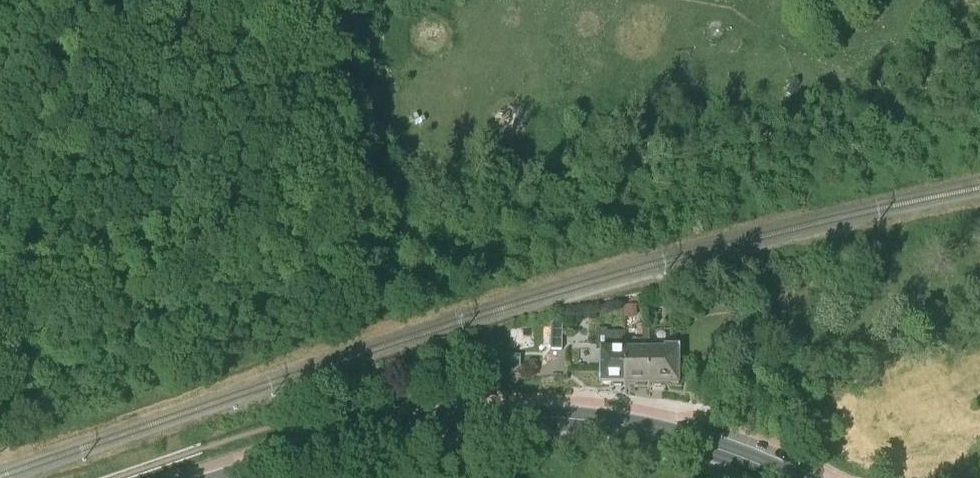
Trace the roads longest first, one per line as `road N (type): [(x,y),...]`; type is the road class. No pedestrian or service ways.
road 1 (tertiary): [(233,477),(378,432),(504,414),(651,430),(794,477)]

